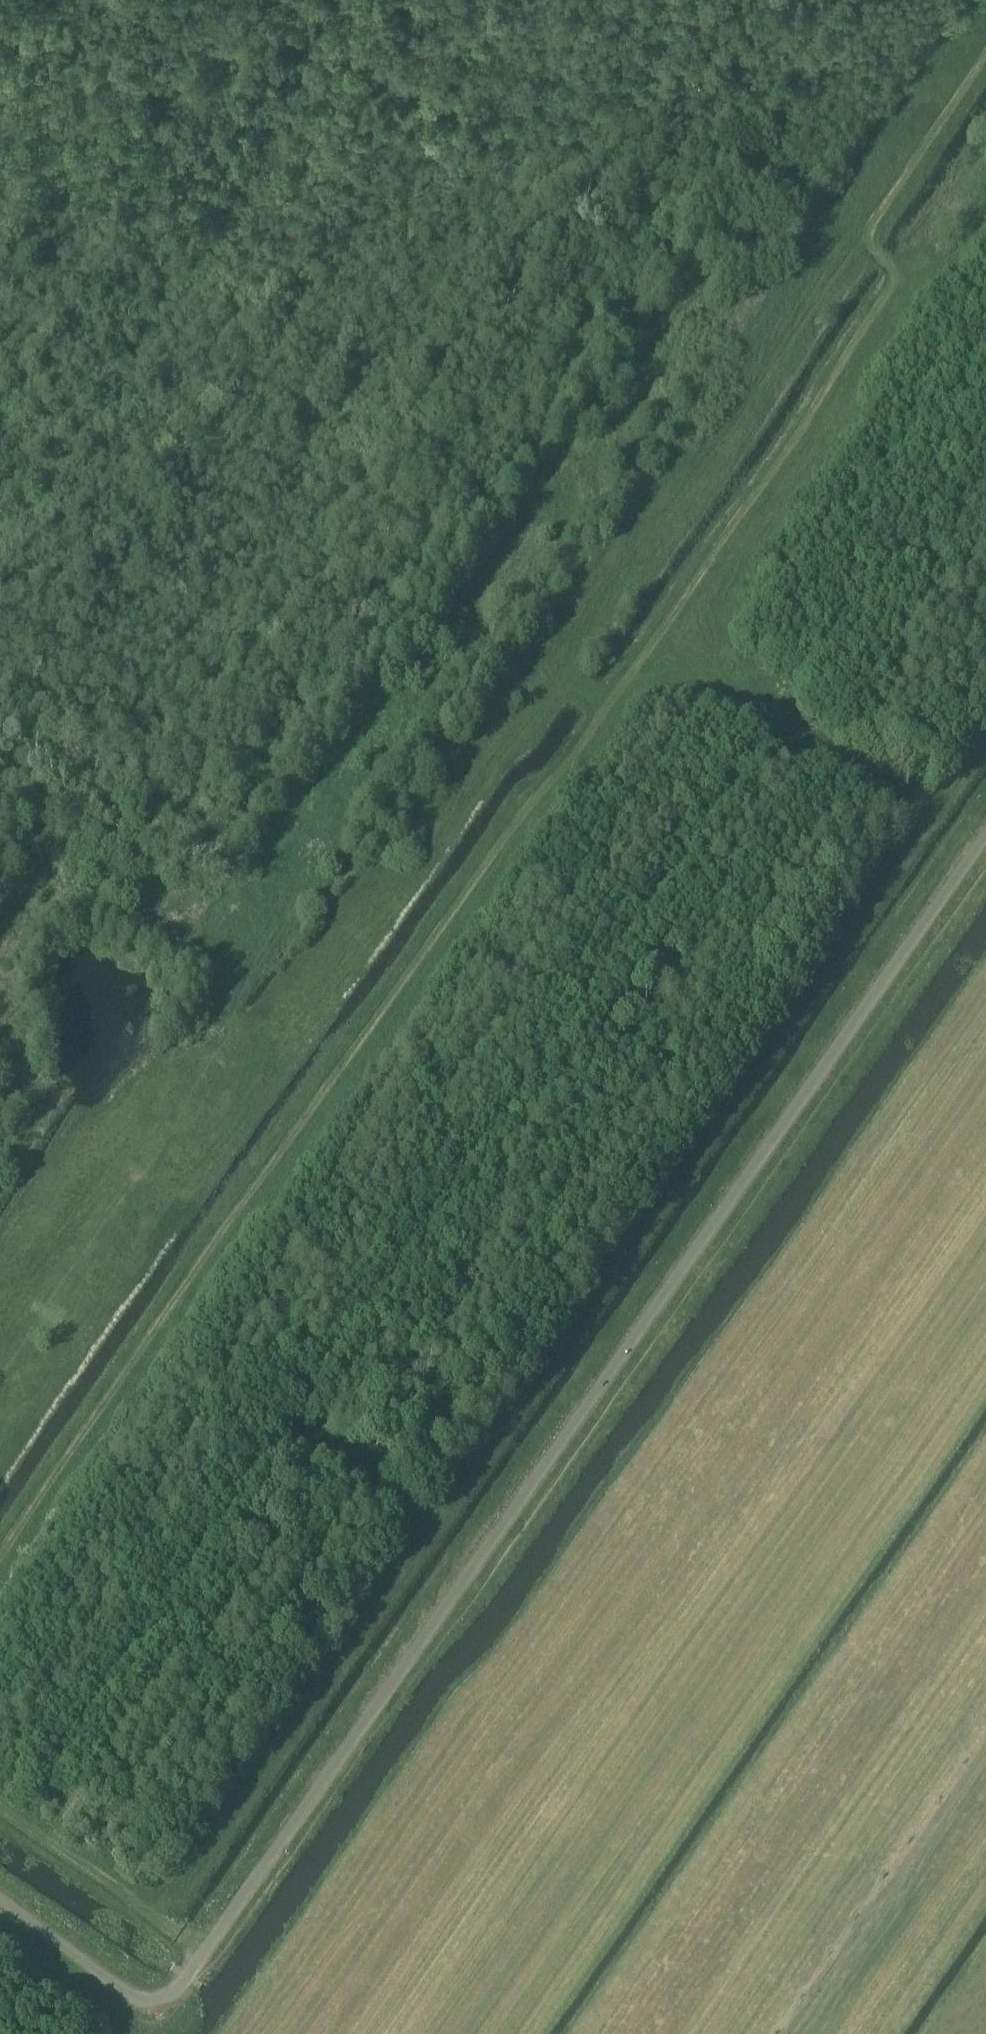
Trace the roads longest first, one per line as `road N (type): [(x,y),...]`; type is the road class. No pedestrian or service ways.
road 1 (track): [(985,61),(862,241),(895,291),(0,1566)]
road 2 (track): [(788,2033),(985,1752)]
road 3 (track): [(0,1813),(201,1958)]

